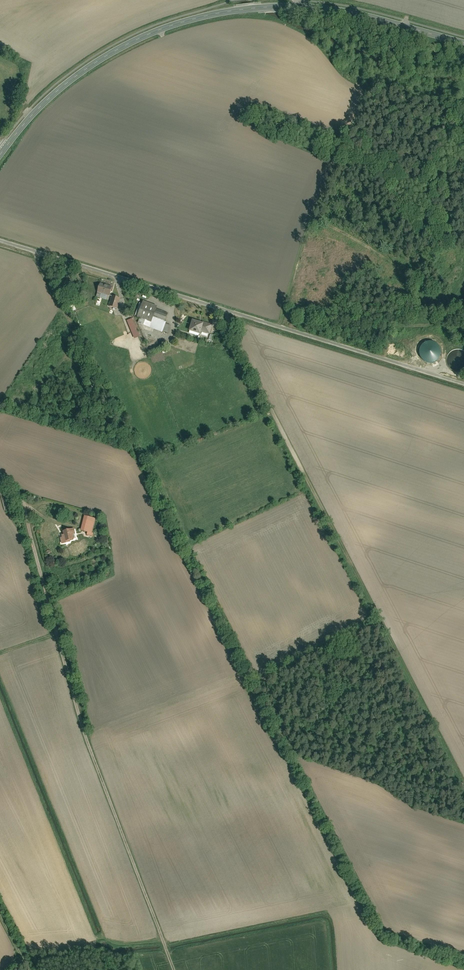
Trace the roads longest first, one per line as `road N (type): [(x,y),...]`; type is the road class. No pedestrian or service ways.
road 1 (tertiary): [(463,44),(312,8),(200,17),(86,68),(0,154)]
road 2 (track): [(24,504),(80,721),(174,969)]
road 3 (unclassified): [(463,384),(0,241)]

